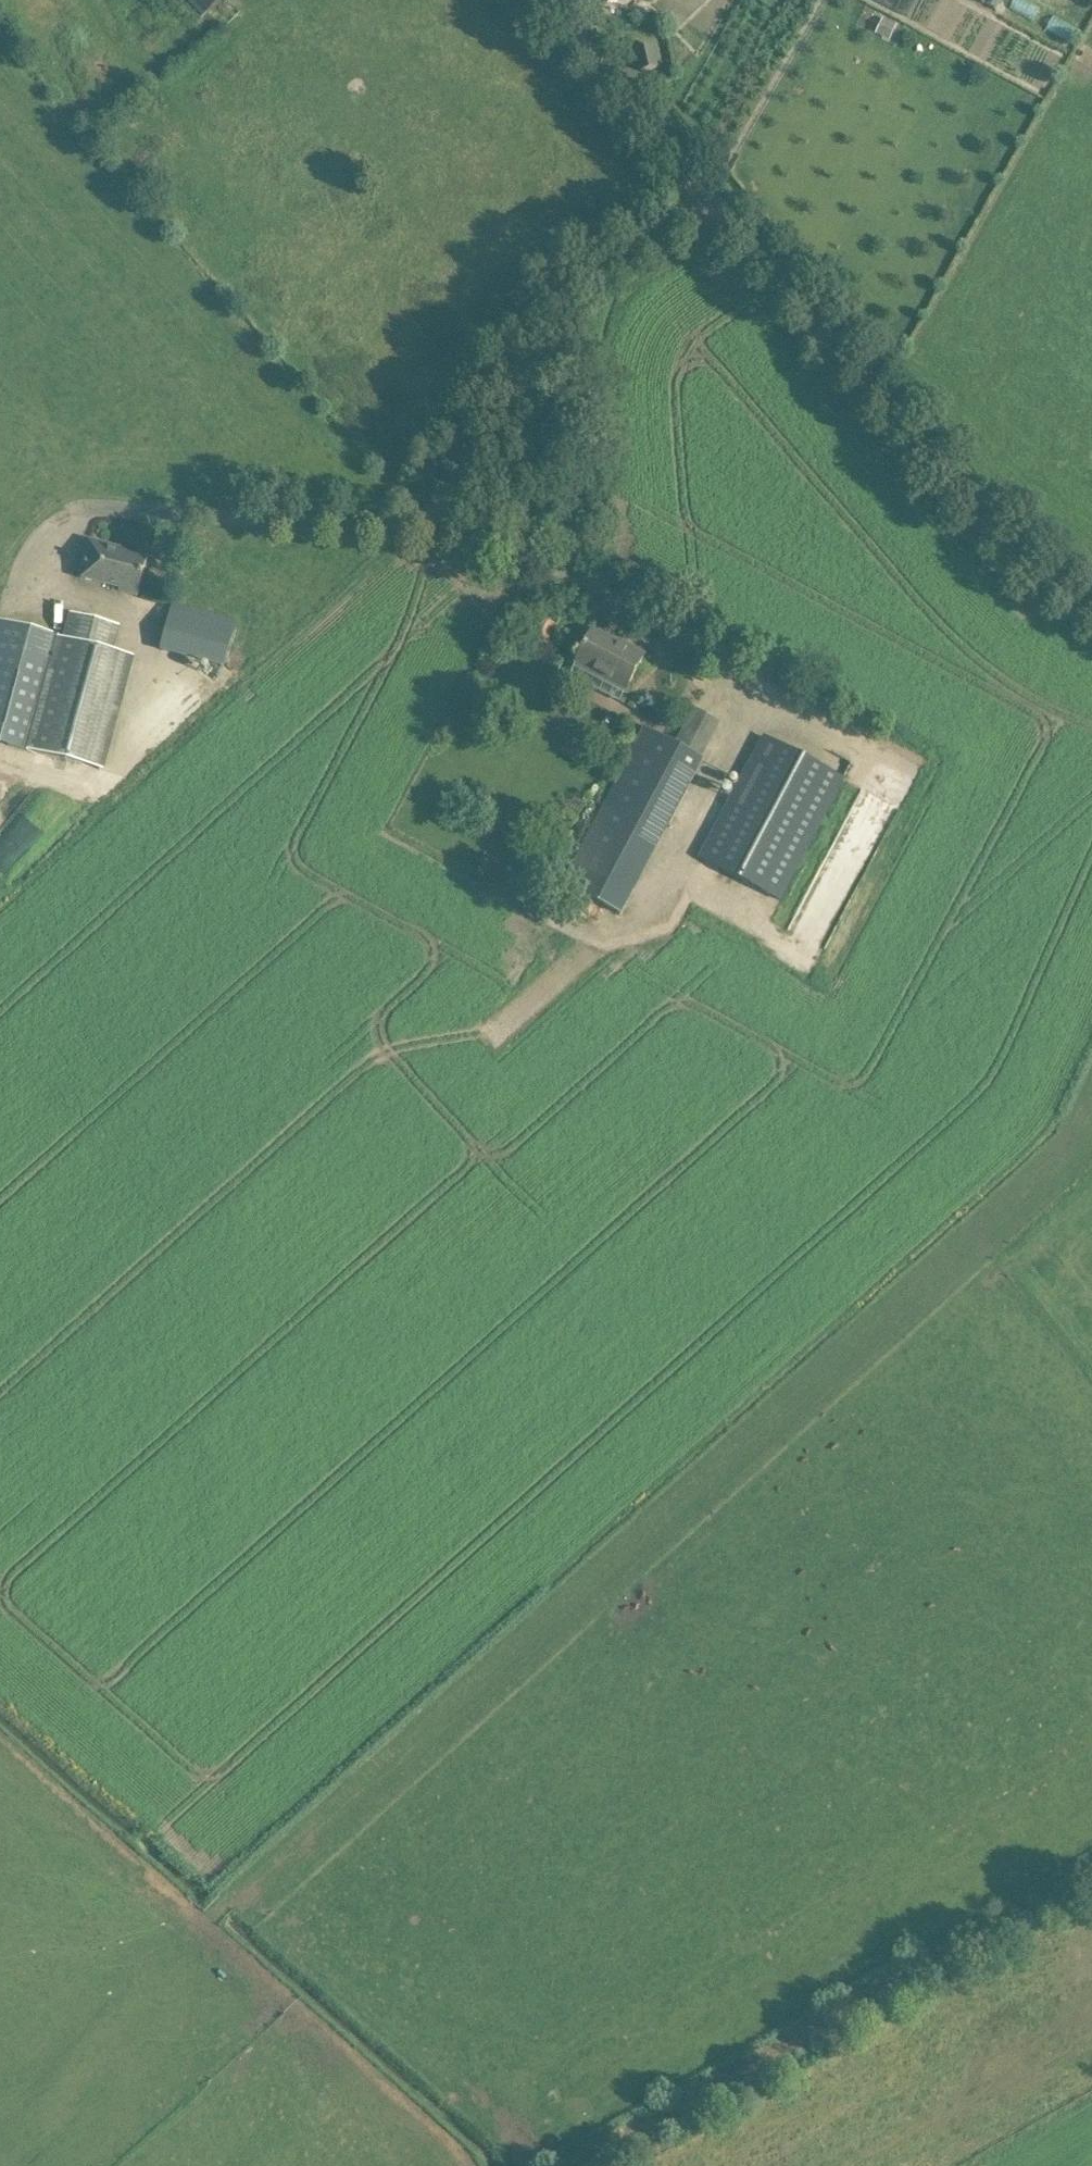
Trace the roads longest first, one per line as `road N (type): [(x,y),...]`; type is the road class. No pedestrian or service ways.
road 1 (unclassified): [(1091,607),(1008,547),(718,205)]
road 2 (unclassified): [(422,531),(495,391),(558,301),(718,205)]
road 3 (unclassified): [(422,531),(90,506)]
road 4 (unclassified): [(718,205),(544,0)]

